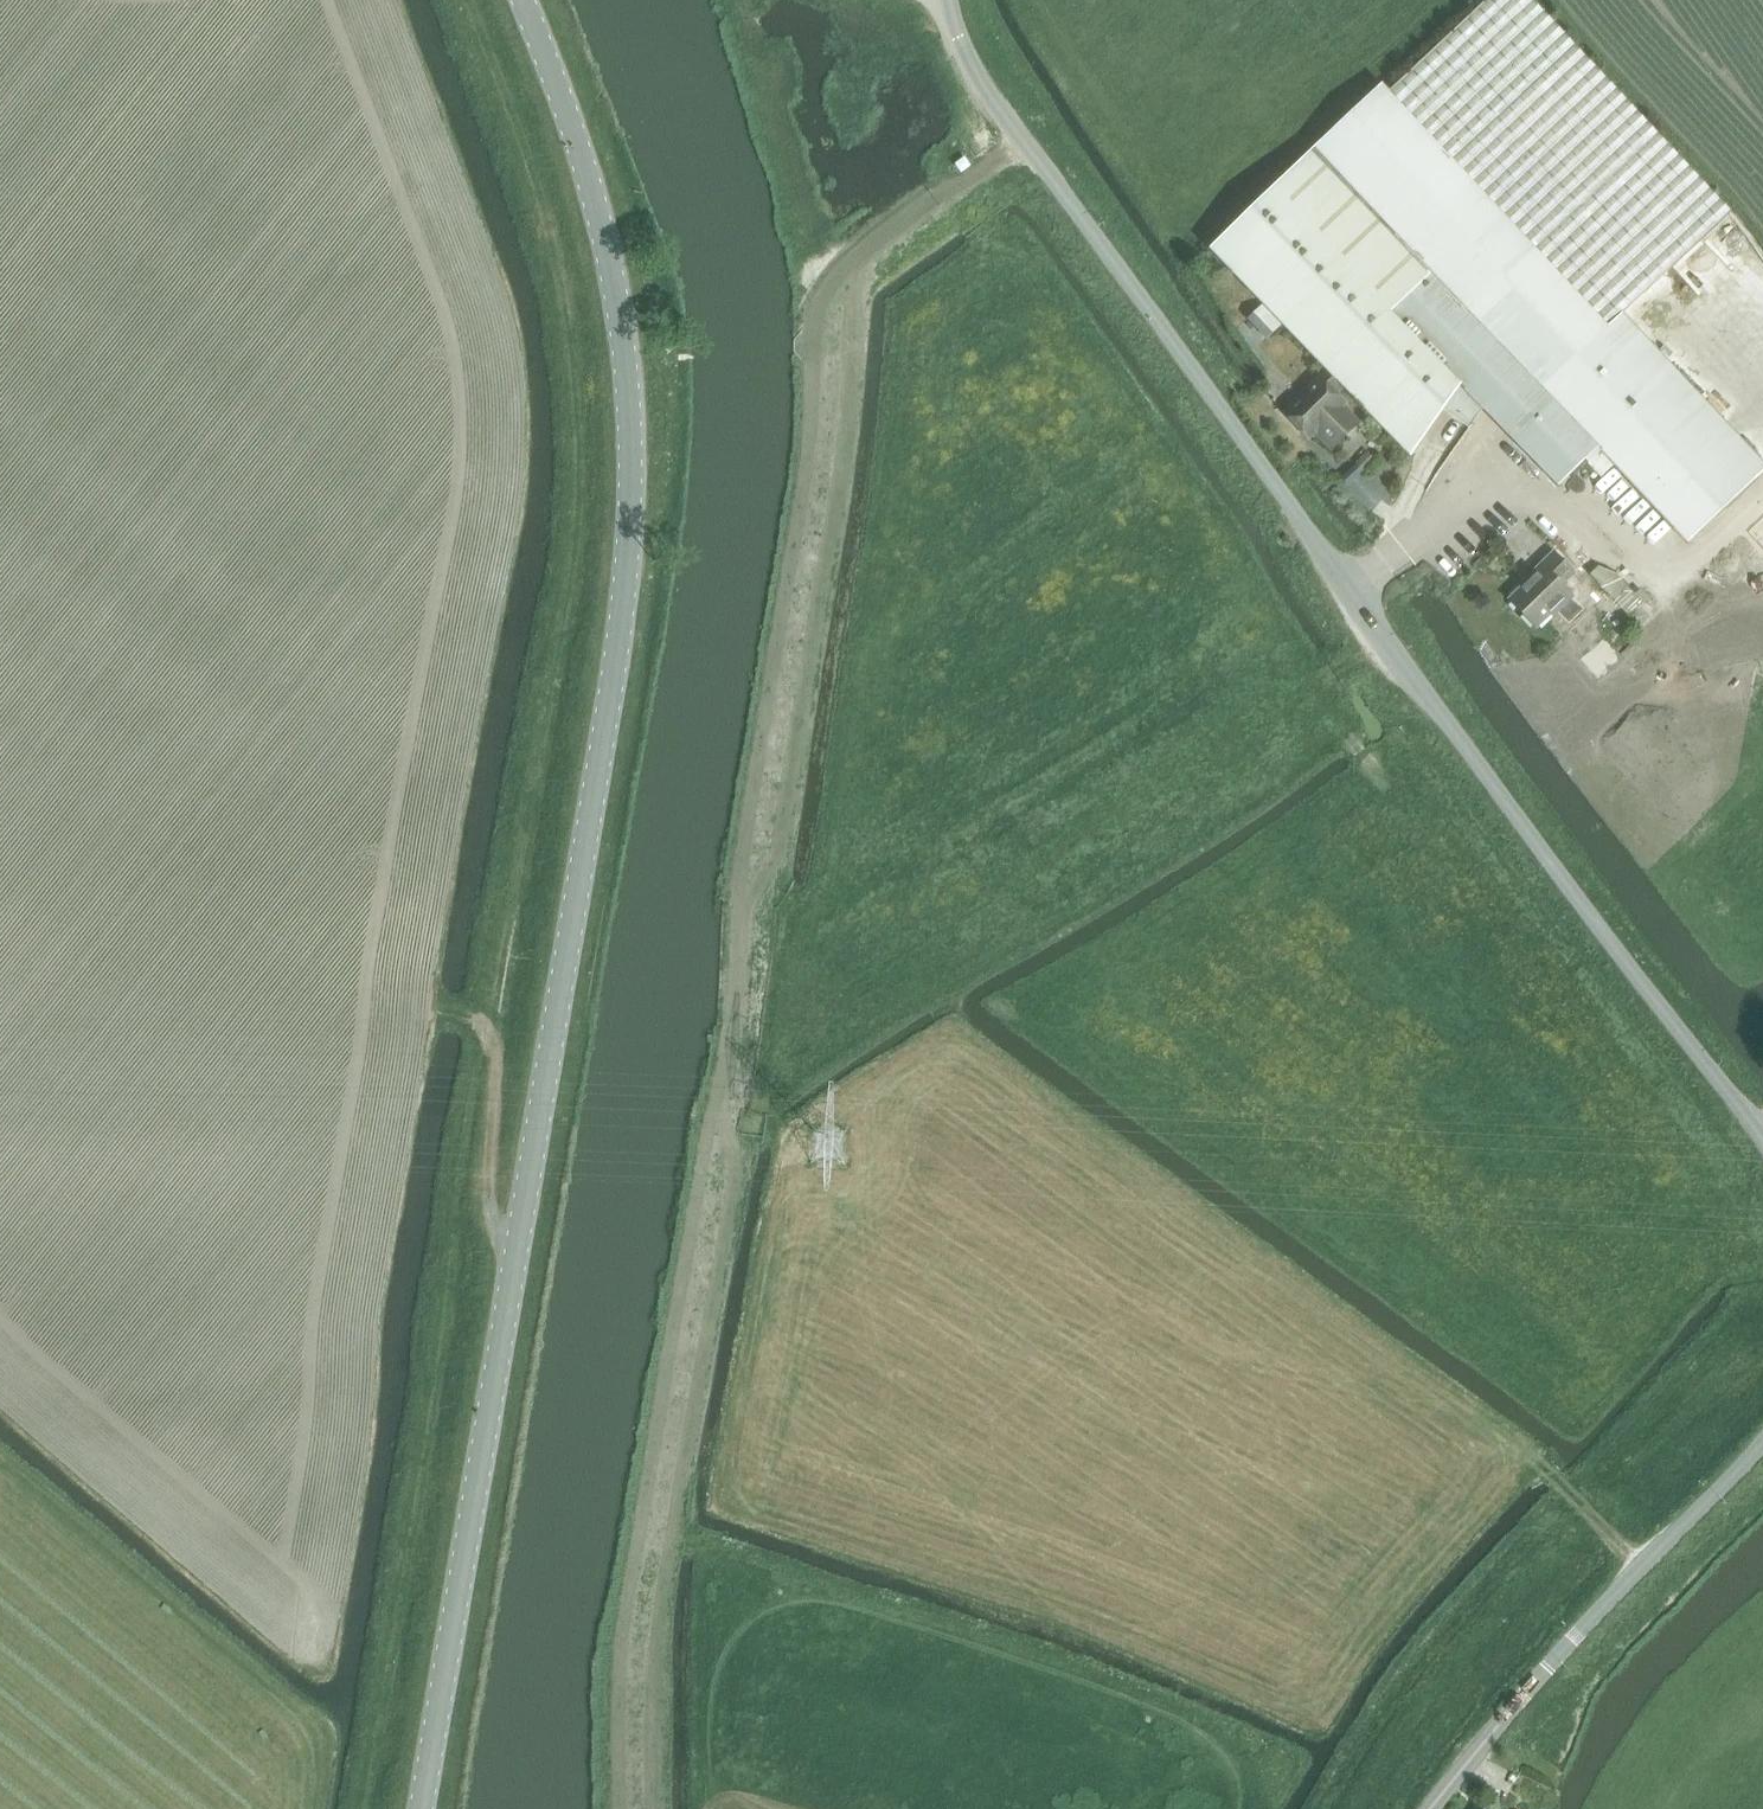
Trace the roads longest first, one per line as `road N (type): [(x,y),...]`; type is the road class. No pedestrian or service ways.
road 1 (tertiary): [(421,1808),(632,533),(629,398),(600,220),(568,112),(519,0)]
road 2 (unclassified): [(1762,1149),(972,74),(945,0)]
road 3 (unclassified): [(1431,1808),(1517,1699),(1762,1440)]

